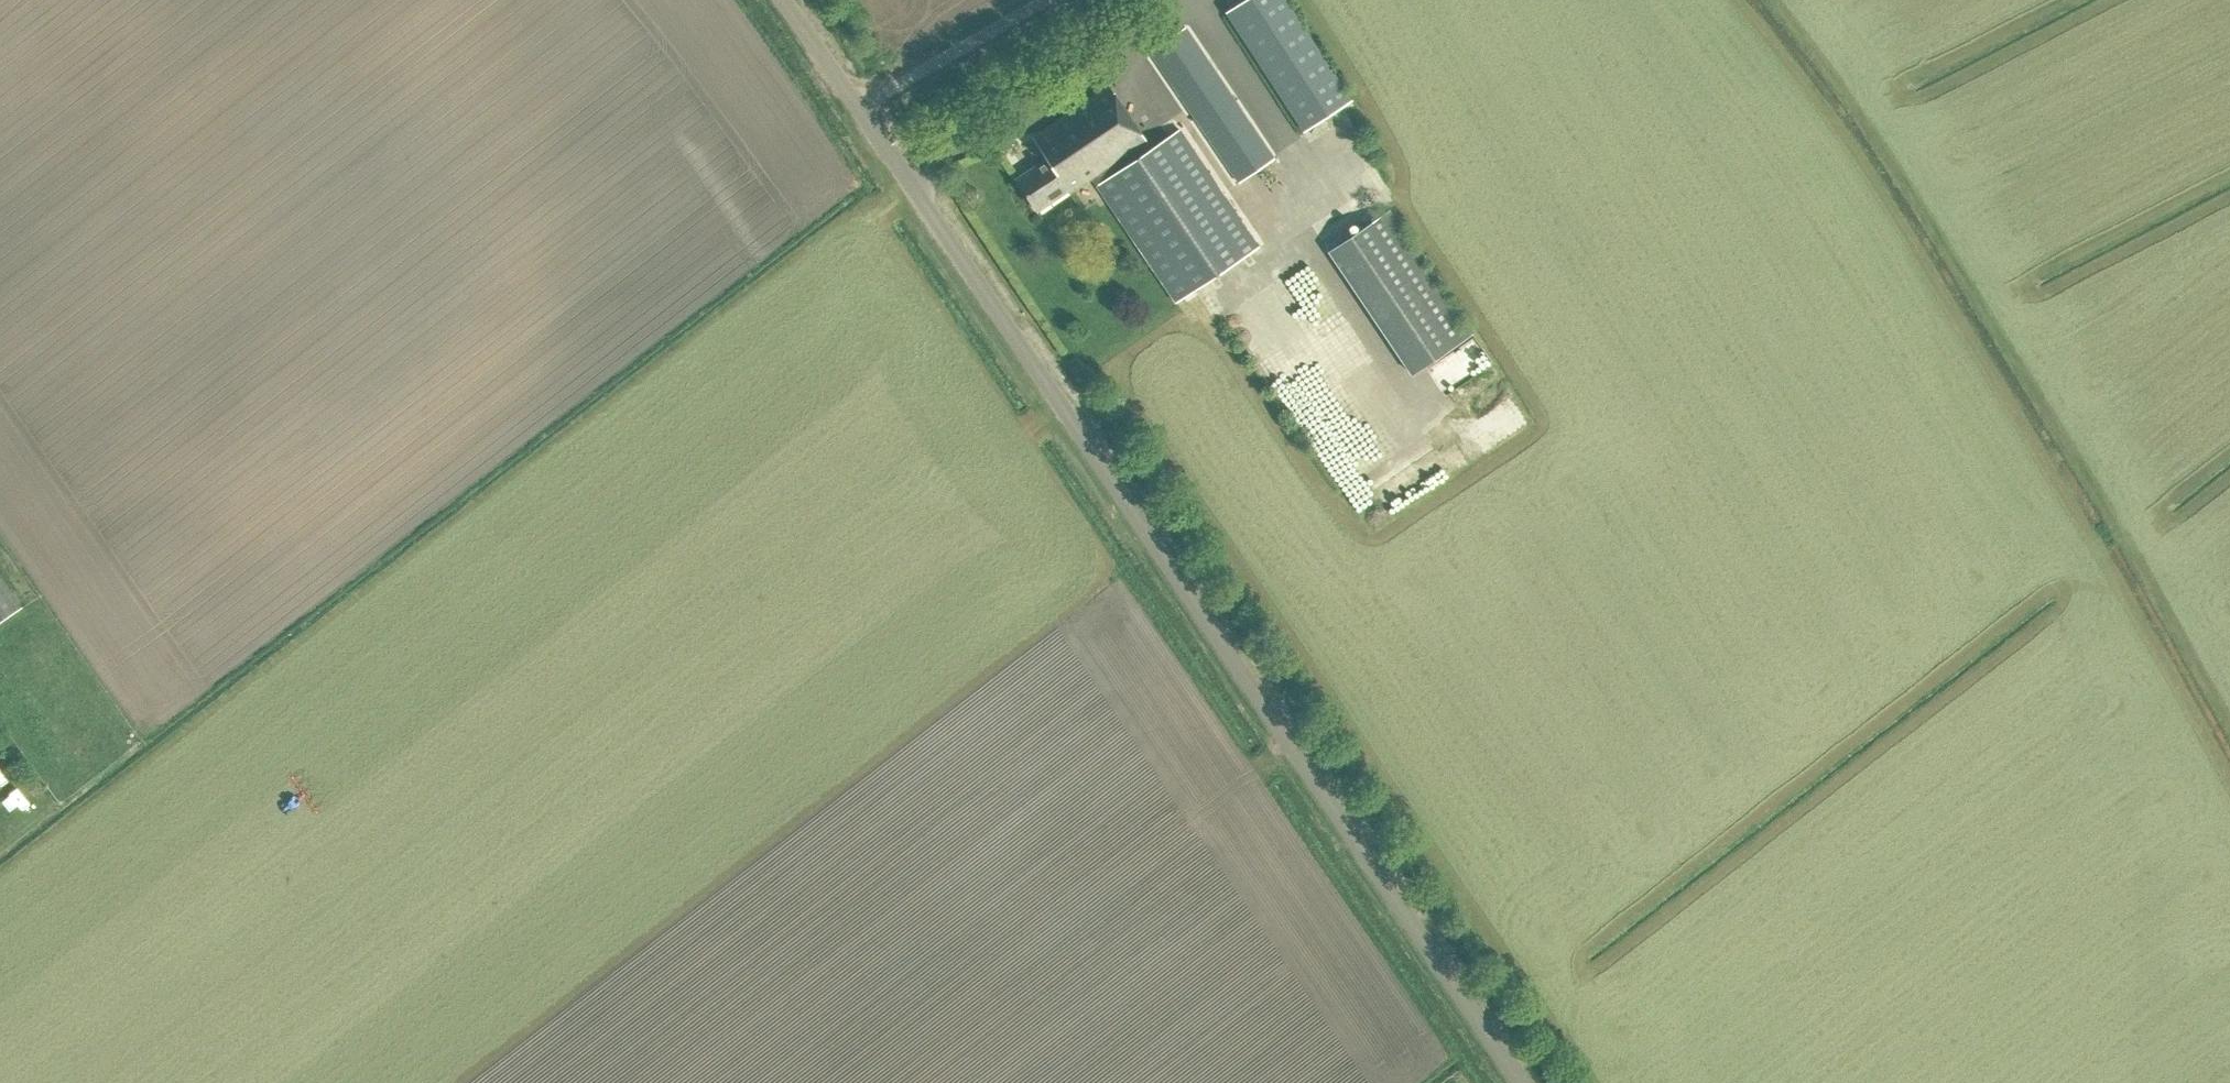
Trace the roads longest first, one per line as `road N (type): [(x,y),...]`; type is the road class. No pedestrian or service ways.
road 1 (unclassified): [(1522,1082),(783,0)]

